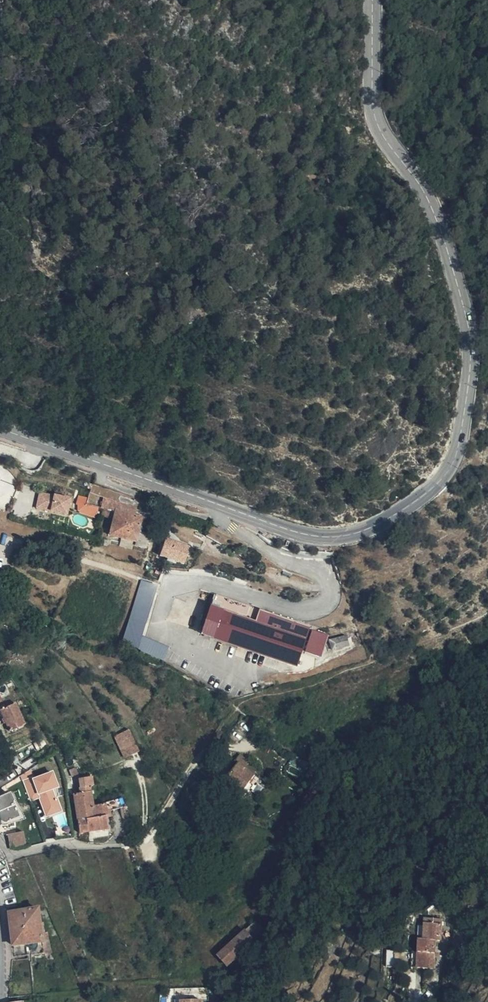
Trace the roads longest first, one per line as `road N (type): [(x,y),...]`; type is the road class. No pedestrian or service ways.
road 1 (tertiary): [(0,428),(328,538),(386,521),(443,478),(465,413),(467,327),(438,218),(376,115),(374,0)]
road 2 (residential): [(116,845),(14,853),(0,840)]

